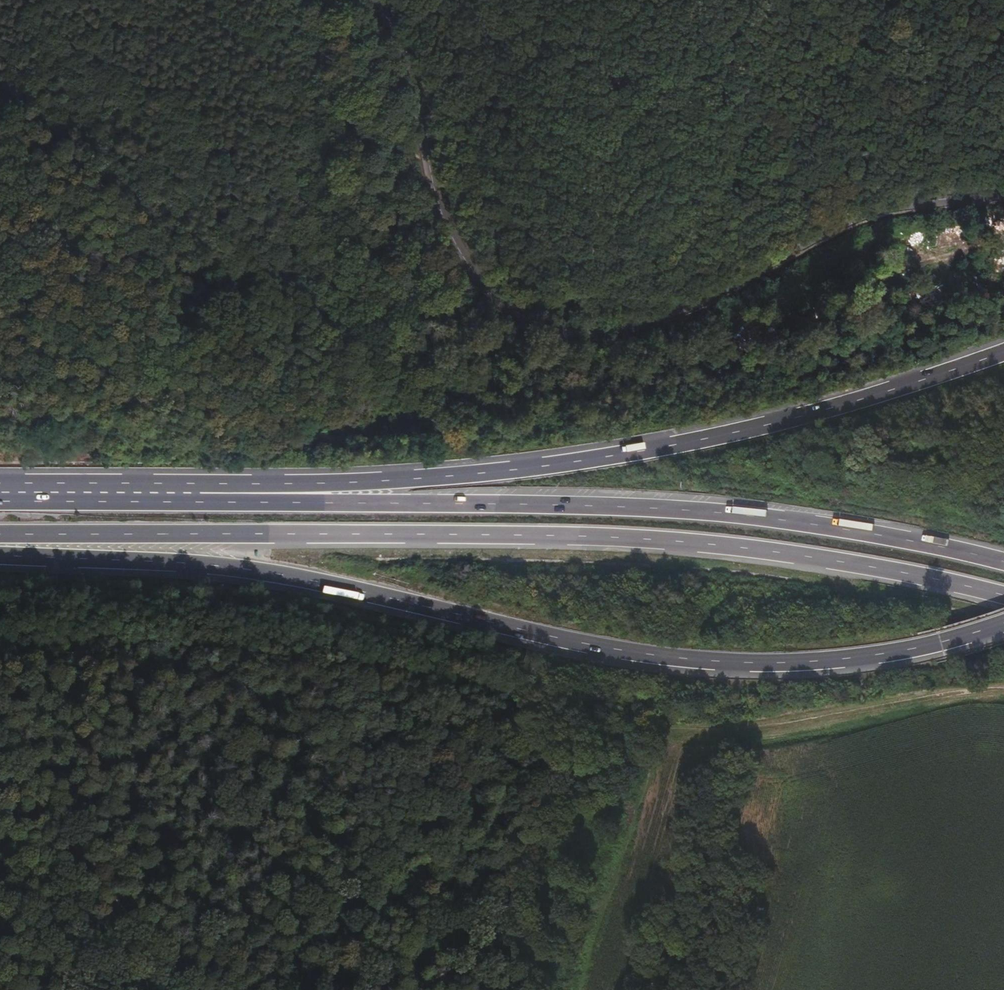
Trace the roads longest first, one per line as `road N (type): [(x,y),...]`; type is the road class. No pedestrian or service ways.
road 1 (trunk): [(0,553),(242,568),(581,645),(694,660),(794,664),(892,653),(1003,622)]
road 2 (trunk): [(0,535),(634,538),(865,565),(1003,598)]
road 3 (tertiary): [(368,0),(459,252),(504,304),(559,331),(642,322),(704,299),(878,208),(1003,192)]
road 4 (trunk): [(1003,351),(805,415),(640,451),(400,480),(197,493)]
road 5 (trunk): [(1003,562),(719,512),(197,493)]
road 6 (trunk): [(197,493),(0,493)]

